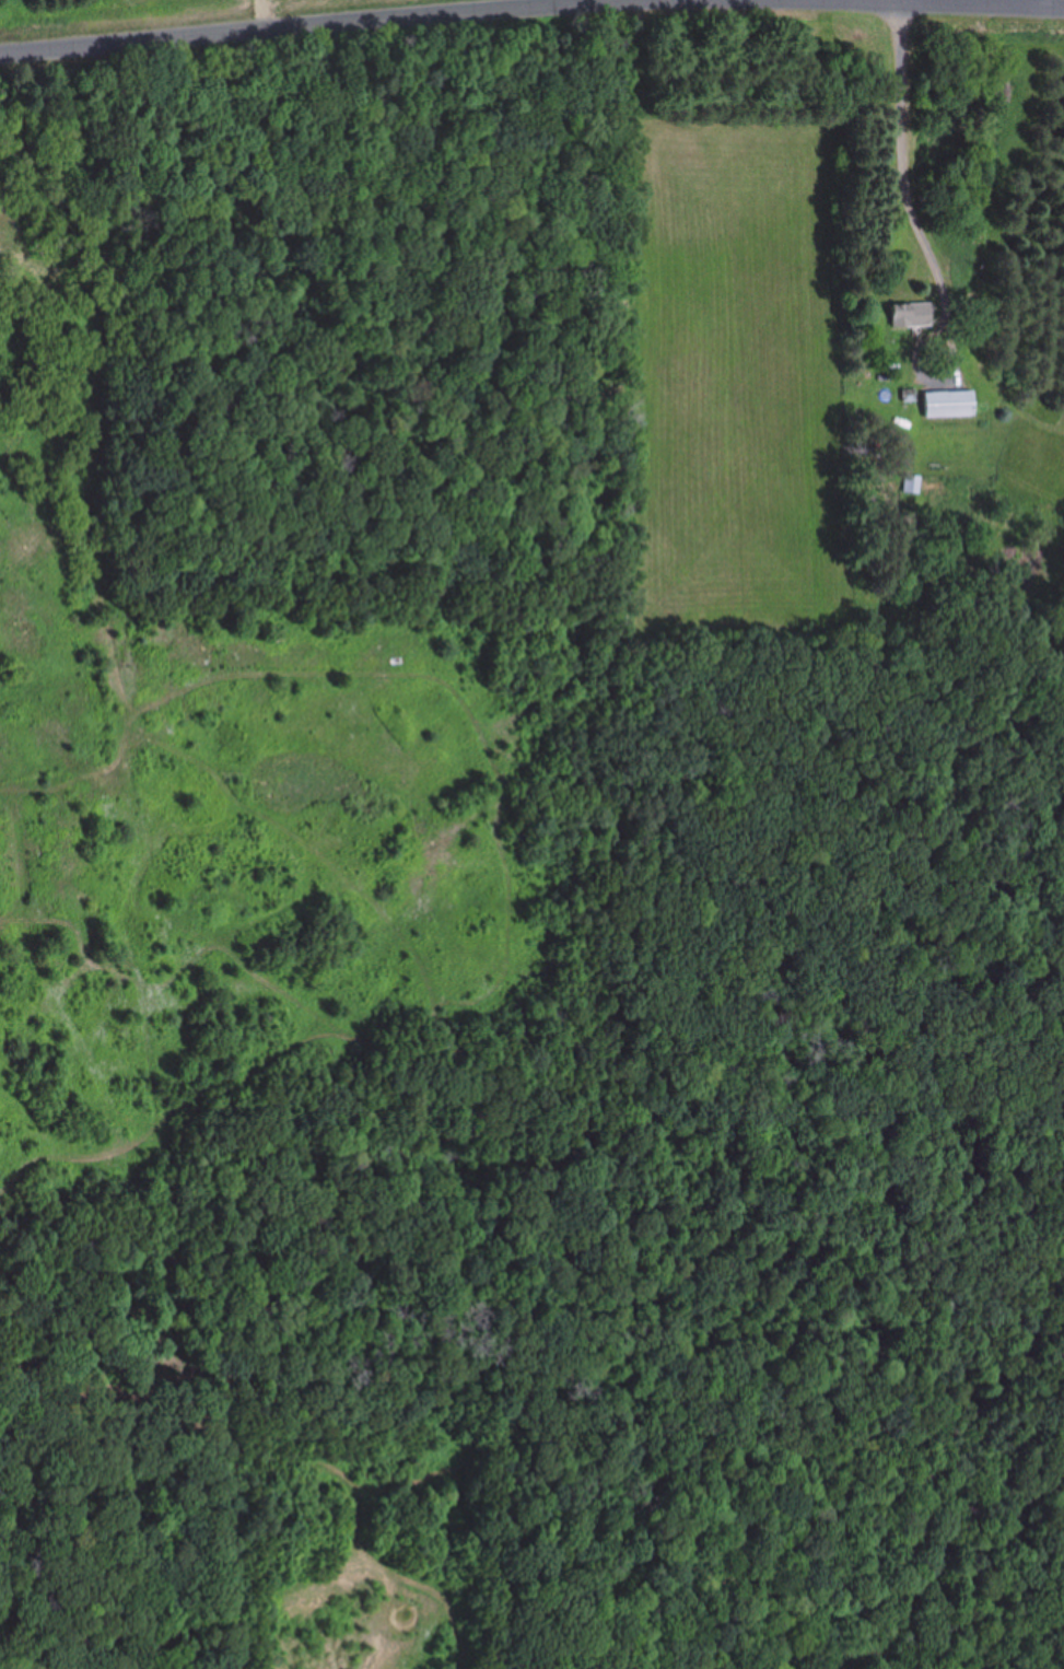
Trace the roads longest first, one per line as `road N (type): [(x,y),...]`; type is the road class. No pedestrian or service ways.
road 1 (residential): [(0,44),(538,0)]

